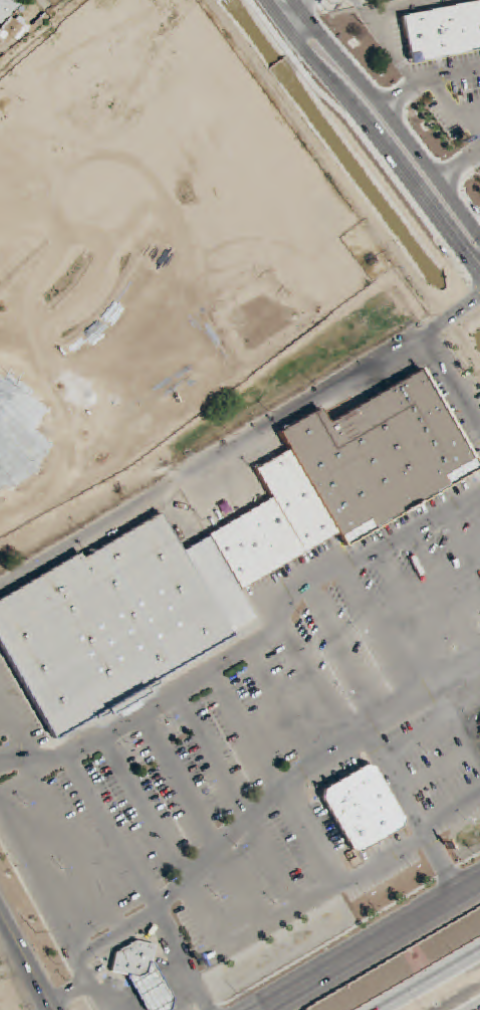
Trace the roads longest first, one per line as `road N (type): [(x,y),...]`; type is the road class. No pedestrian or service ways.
road 1 (primary): [(284,0),(479,261)]
road 2 (secondary): [(479,878),(256,1009)]

